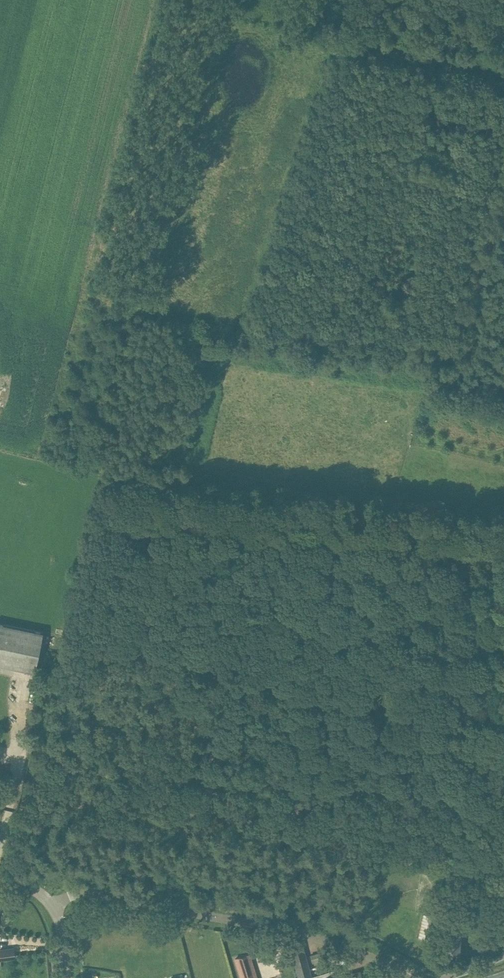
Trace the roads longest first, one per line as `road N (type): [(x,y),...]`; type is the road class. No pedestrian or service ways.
road 1 (unclassified): [(52,907),(76,894),(263,926),(360,953),(412,977)]

